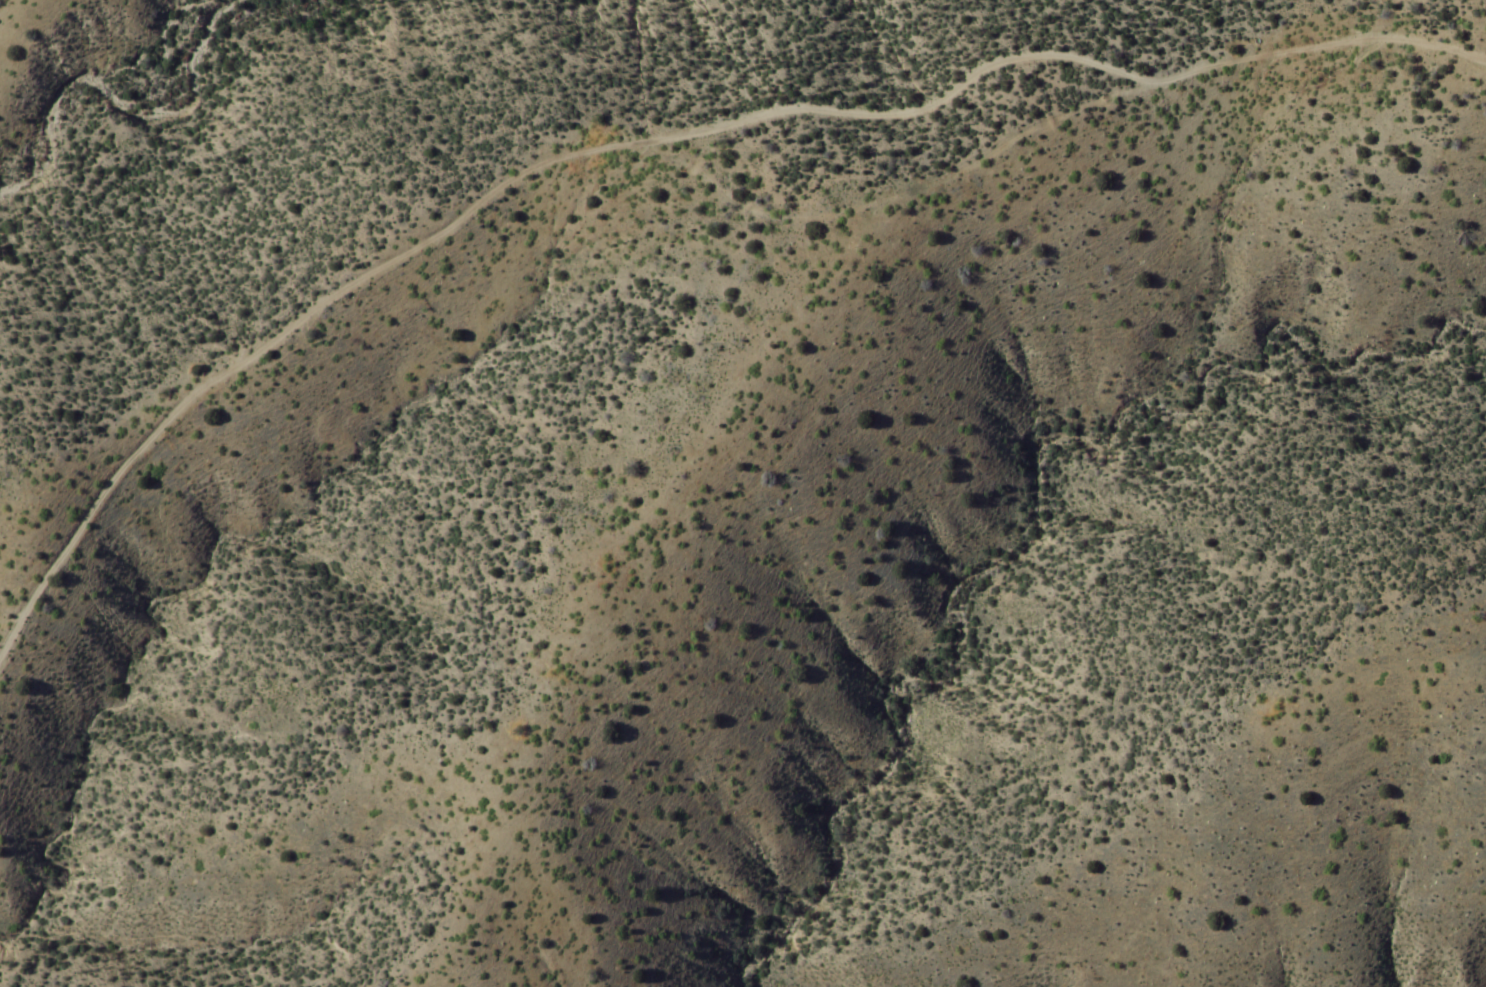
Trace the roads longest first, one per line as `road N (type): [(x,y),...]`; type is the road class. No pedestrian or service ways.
road 1 (track): [(0,652),(84,513),(183,400),(548,160),(775,113),(915,112),(973,74),(1019,57),(1076,58),(1160,81),(1223,61),(1369,36),(1485,56)]

